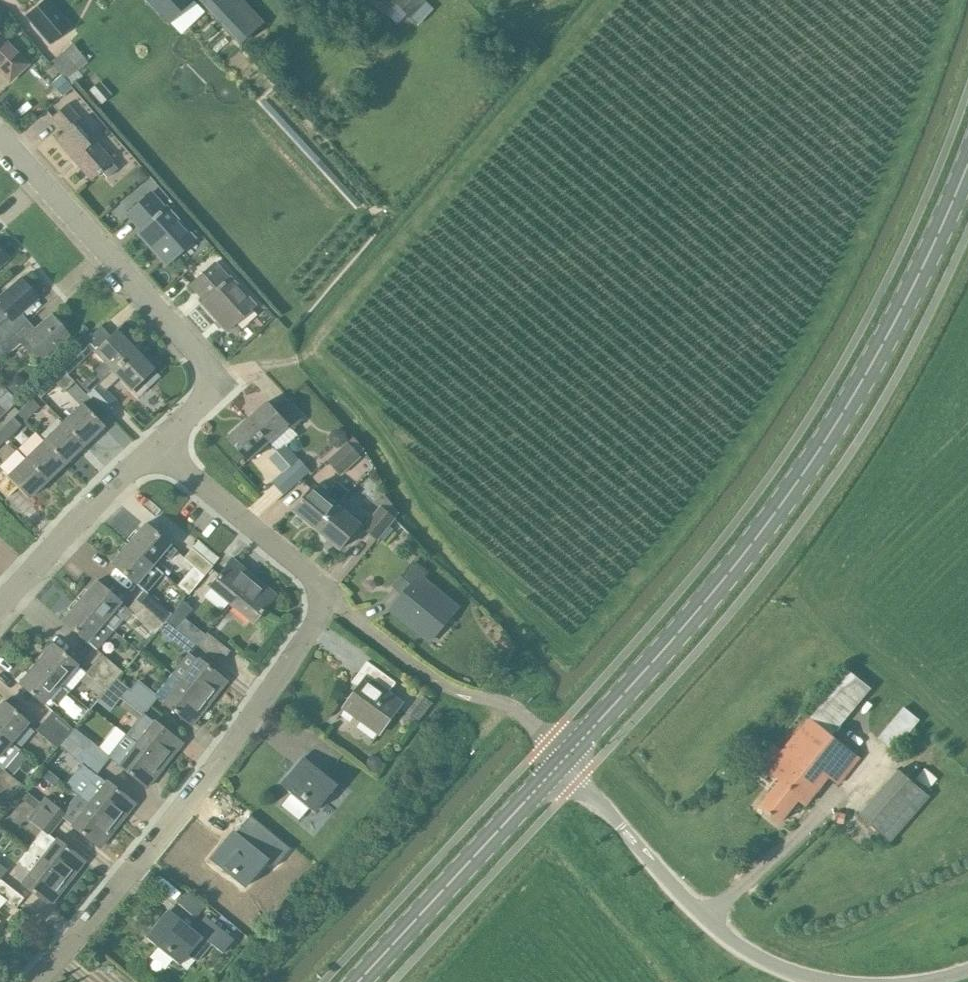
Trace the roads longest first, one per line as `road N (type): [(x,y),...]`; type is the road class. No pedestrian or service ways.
road 1 (primary): [(563,760),(731,573),(827,435),(907,306),(967,166)]
road 2 (track): [(207,378),(313,350),(605,0)]
road 3 (residential): [(34,981),(199,791),(325,599)]
road 4 (residential): [(152,449),(200,405),(207,378),(197,356),(0,138)]
road 5 (unclassified): [(563,760),(707,920),(773,969),(810,981)]
road 6 (primary): [(359,981),(563,760)]
road 7 (residential): [(563,760),(509,704),(434,680),(325,599)]
road 8 (residential): [(325,599),(316,576),(152,449)]
road 9 (residential): [(28,577),(152,449)]

